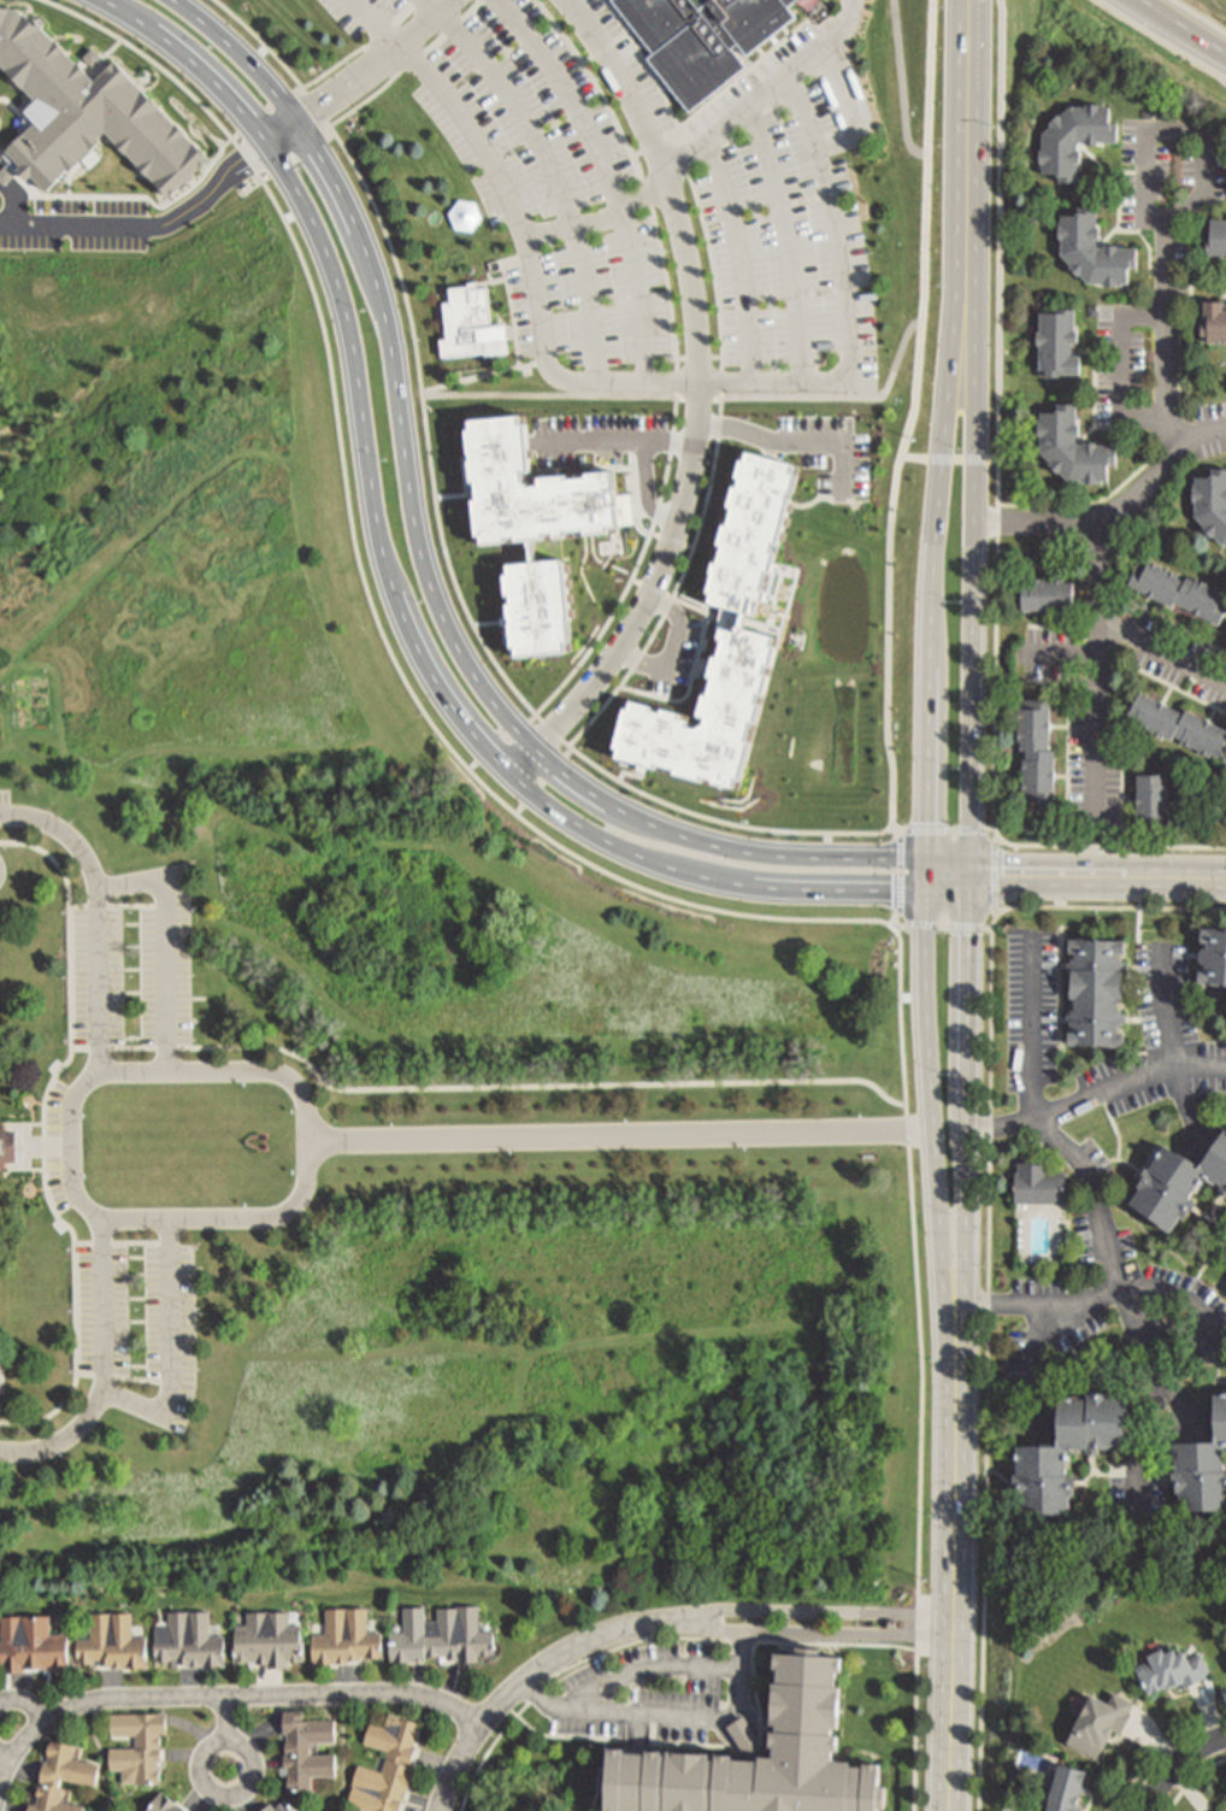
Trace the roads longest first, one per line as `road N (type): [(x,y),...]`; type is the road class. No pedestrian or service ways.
road 1 (tertiary): [(110,0),(214,78),(291,178),(338,287),(373,519),(411,635),(466,722),(514,775),(588,828),(712,875),(790,883),(969,876)]
road 2 (tertiary): [(926,853),(749,849),(655,823),(540,748),(500,706),(466,663),(420,551),(387,323),(355,219),(284,99),(249,57),(176,0)]
road 3 (tertiary): [(969,876),(973,98)]
road 4 (tertiary): [(973,98),(930,601),(926,853)]
road 5 (tertiary): [(926,853),(926,1006),(956,1518)]
road 6 (tertiary): [(956,1518),(969,876)]
road 7 (residential): [(479,1725),(447,1701),(405,1693),(95,1700),(43,1724),(0,1789)]
road 8 (residential): [(1097,517),(1095,877)]
road 9 (residential): [(673,1622),(618,1630),(519,1684),(479,1725),(439,1810)]
road 10 (tertiary): [(956,1518),(948,1810)]
road 11 (residential): [(953,1627),(920,1615),(721,1610),(673,1622)]
road 12 (residential): [(673,1622),(920,1636),(953,1627)]
road 13 (tertiary): [(969,876),(1225,879)]
road 14 (residential): [(1181,453),(1163,382),(1167,214)]
road 15 (residential): [(1127,1303),(1147,1359),(1186,1406),(1139,1462),(1139,1490)]
road 16 (residential): [(1038,1119),(1089,1178),(1118,1283)]
road 17 (residential): [(945,1305),(1059,1304),(1118,1283)]
road 18 (residential): [(250,1752),(228,1741),(211,1747),(201,1764),(205,1782),(228,1797),(244,1791),(254,1777),(250,1752)]
road 19 (residential): [(1225,688),(1096,621)]
road 20 (residential): [(1097,517),(973,523)]
road 21 (residential): [(1118,1283),(1127,1303),(1225,1331)]

